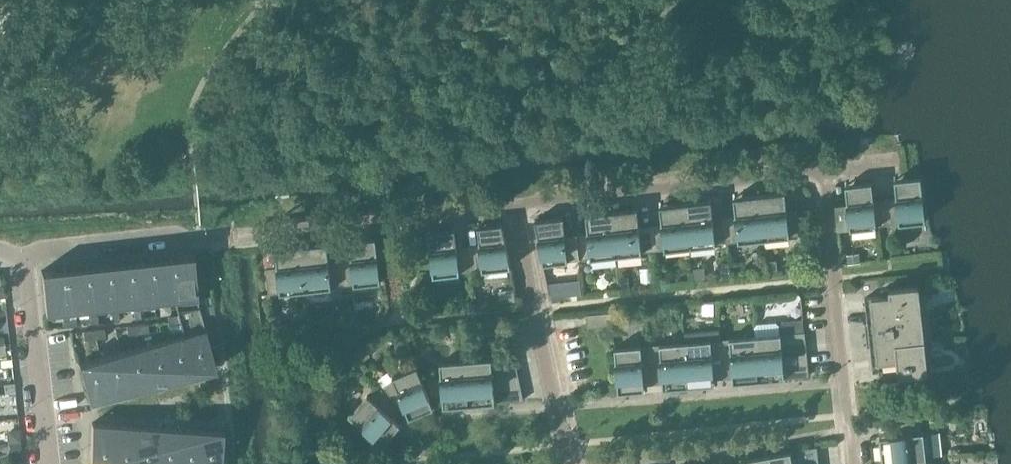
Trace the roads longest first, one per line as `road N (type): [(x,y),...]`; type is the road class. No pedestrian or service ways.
road 1 (residential): [(19,252),(515,206)]
road 2 (residential): [(515,206),(820,173)]
road 3 (residential): [(820,173),(852,463)]
road 4 (residential): [(568,463),(515,206)]
road 5 (residential): [(46,463),(19,252)]

